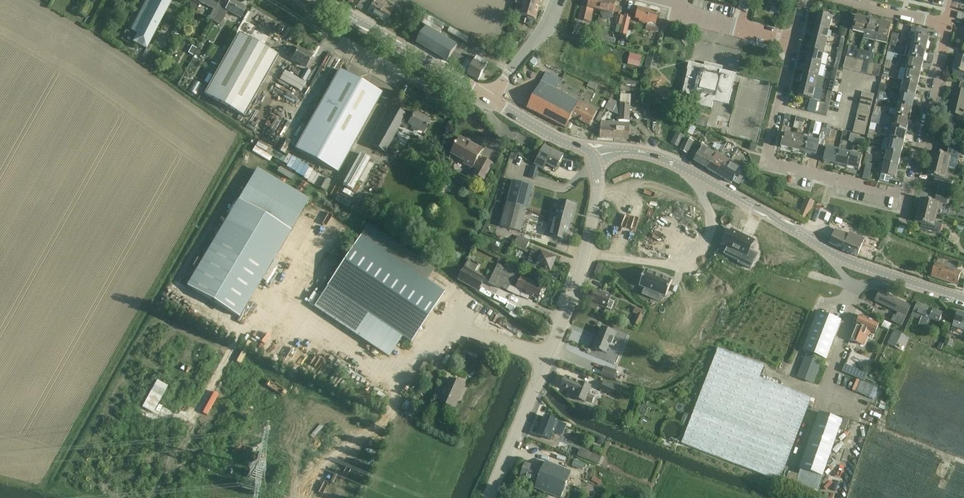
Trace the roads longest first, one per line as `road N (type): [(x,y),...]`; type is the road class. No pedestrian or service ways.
road 1 (tertiary): [(963,299),(848,260),(667,162),(622,151),(594,158)]
road 2 (unclassified): [(489,497),(581,271),(597,188),(594,158)]
road 3 (residential): [(798,44),(775,165),(911,197)]
road 4 (tertiary): [(492,101),(319,0)]
road 5 (residential): [(911,197),(949,26)]
road 6 (track): [(343,450),(290,410),(264,370),(233,358)]
road 7 (unclassified): [(492,101),(559,0)]

